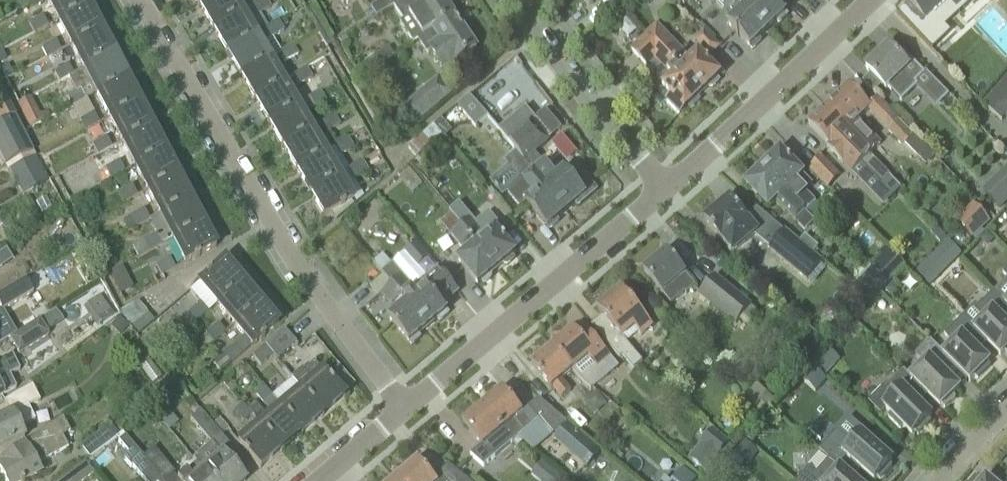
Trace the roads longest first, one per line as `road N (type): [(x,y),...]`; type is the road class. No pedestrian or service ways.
road 1 (residential): [(405,417),(258,206),(138,0)]
road 2 (residential): [(405,417),(665,185)]
road 3 (residential): [(665,185),(869,0)]
road 4 (residential): [(665,185),(519,0)]

